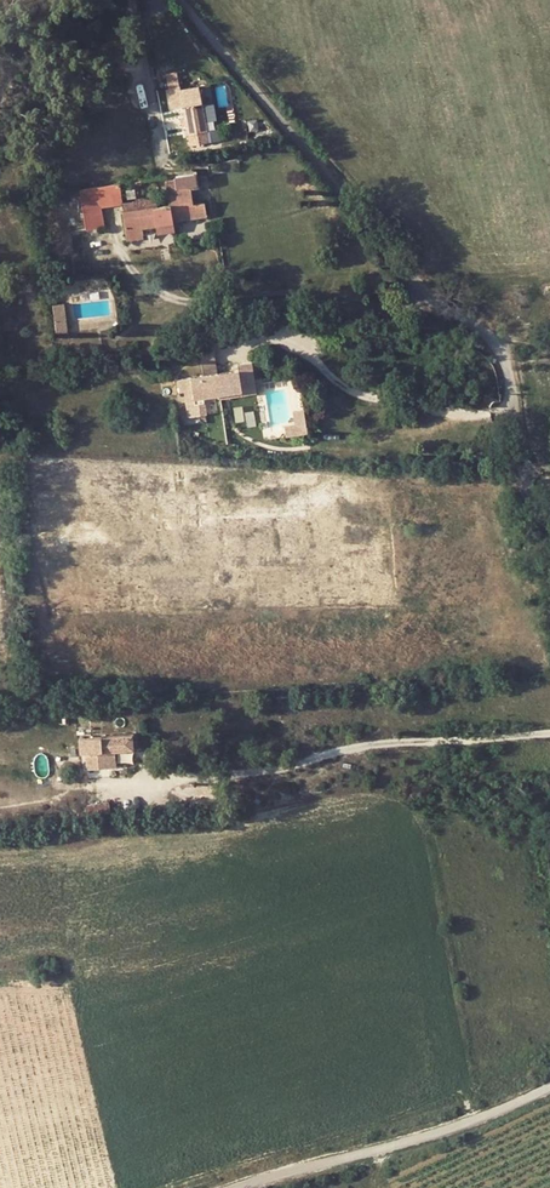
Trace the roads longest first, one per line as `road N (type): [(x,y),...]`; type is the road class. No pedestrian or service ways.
road 1 (unclassified): [(549,575),(529,527),(516,444),(501,417),(515,385),(485,340),(413,280),(181,0)]
road 2 (unclassified): [(234,1187),(487,1116),(549,1086)]

